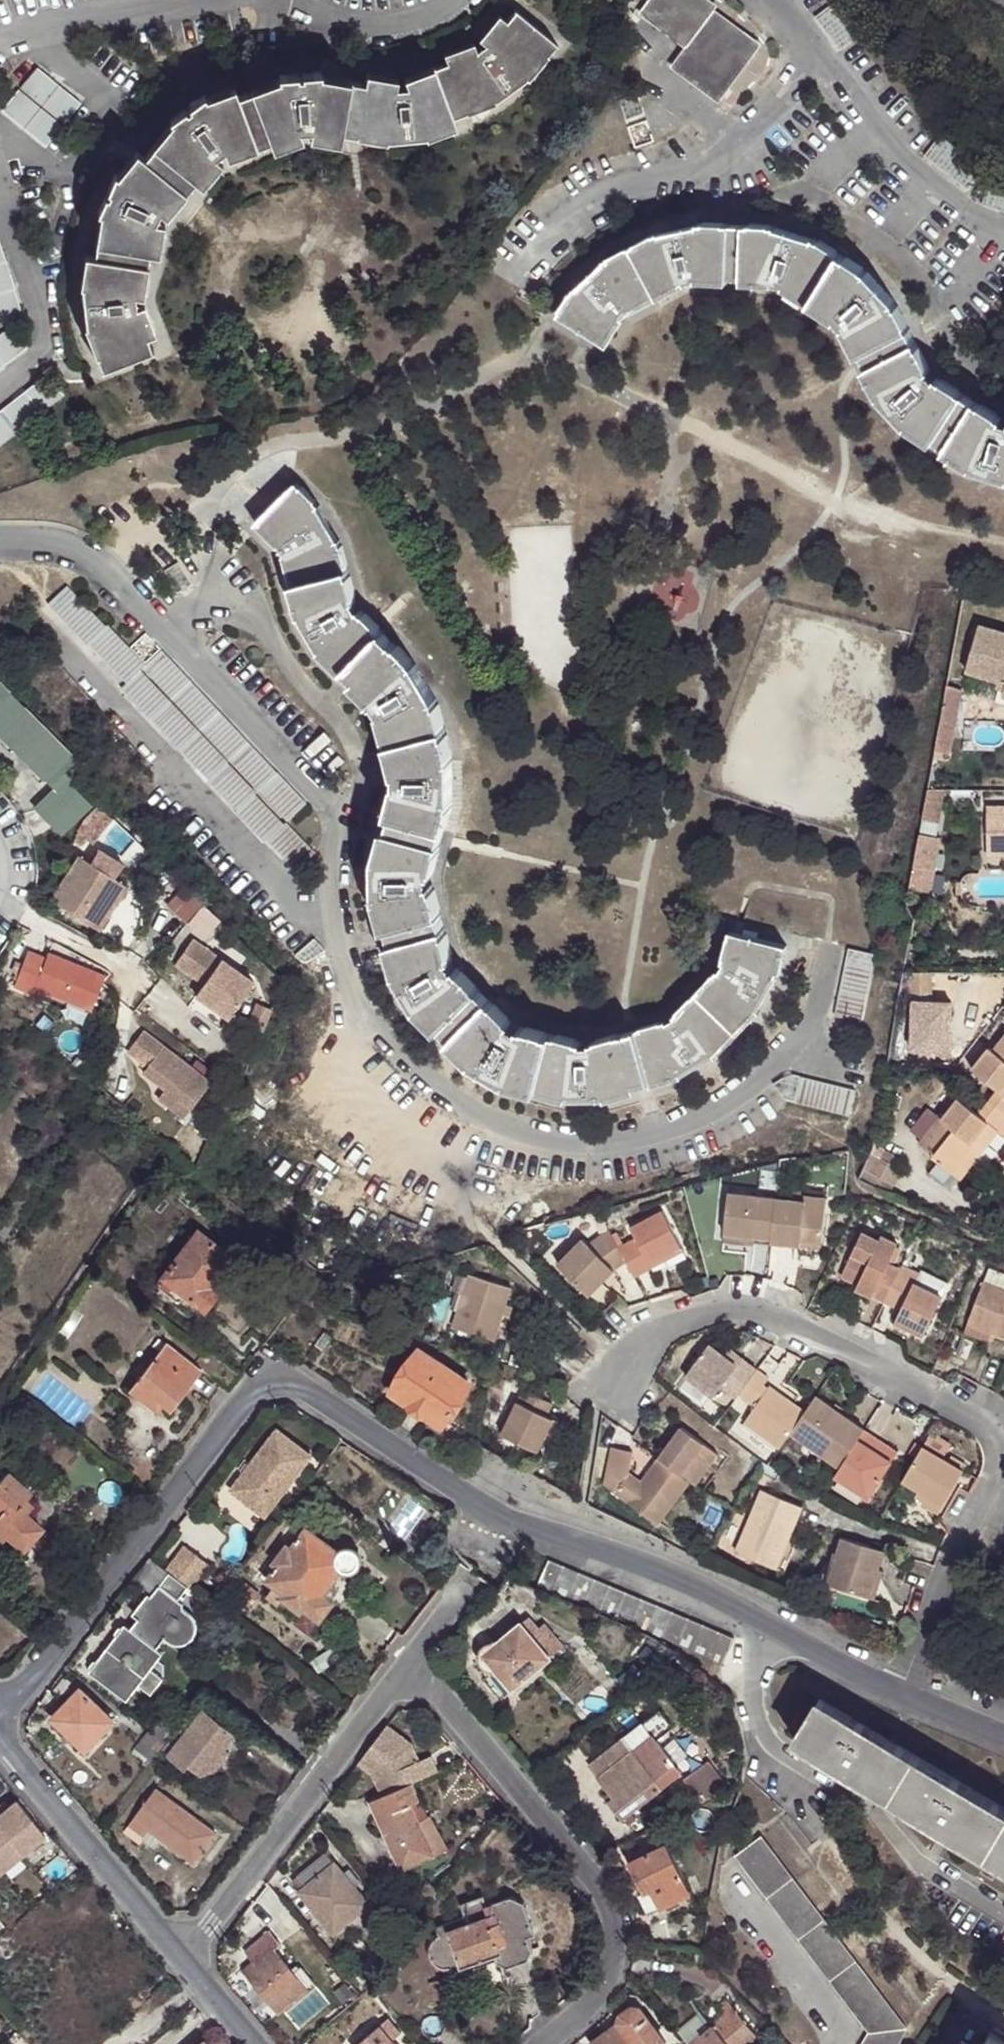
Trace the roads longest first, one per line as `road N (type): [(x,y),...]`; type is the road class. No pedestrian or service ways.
road 1 (residential): [(825,947),(813,1010),(790,1055),(734,1102),(600,1147),(536,1138),(471,1114),(384,1032),(331,936),(332,820),(320,796),(84,553),(33,538),(0,540)]
road 2 (residential): [(0,1721),(249,1394),(272,1381),(298,1384),(506,1524),(707,1593),(894,1689)]
road 3 (residential): [(894,1689),(997,1479),(999,1449),(983,1425),(790,1321),(753,1311),(669,1326),(642,1342),(599,1404)]
road 4 (residential): [(550,2043),(599,2003),(618,1965),(614,1925),(591,1877),(409,1664)]
road 5 (residential): [(519,267),(572,218),(762,128),(800,90),(813,55)]
road 6 (residential): [(409,1664),(182,1955)]
road 7 (residential): [(0,1732),(182,1955)]
road 8 (residential): [(813,55),(934,189),(1003,230)]

